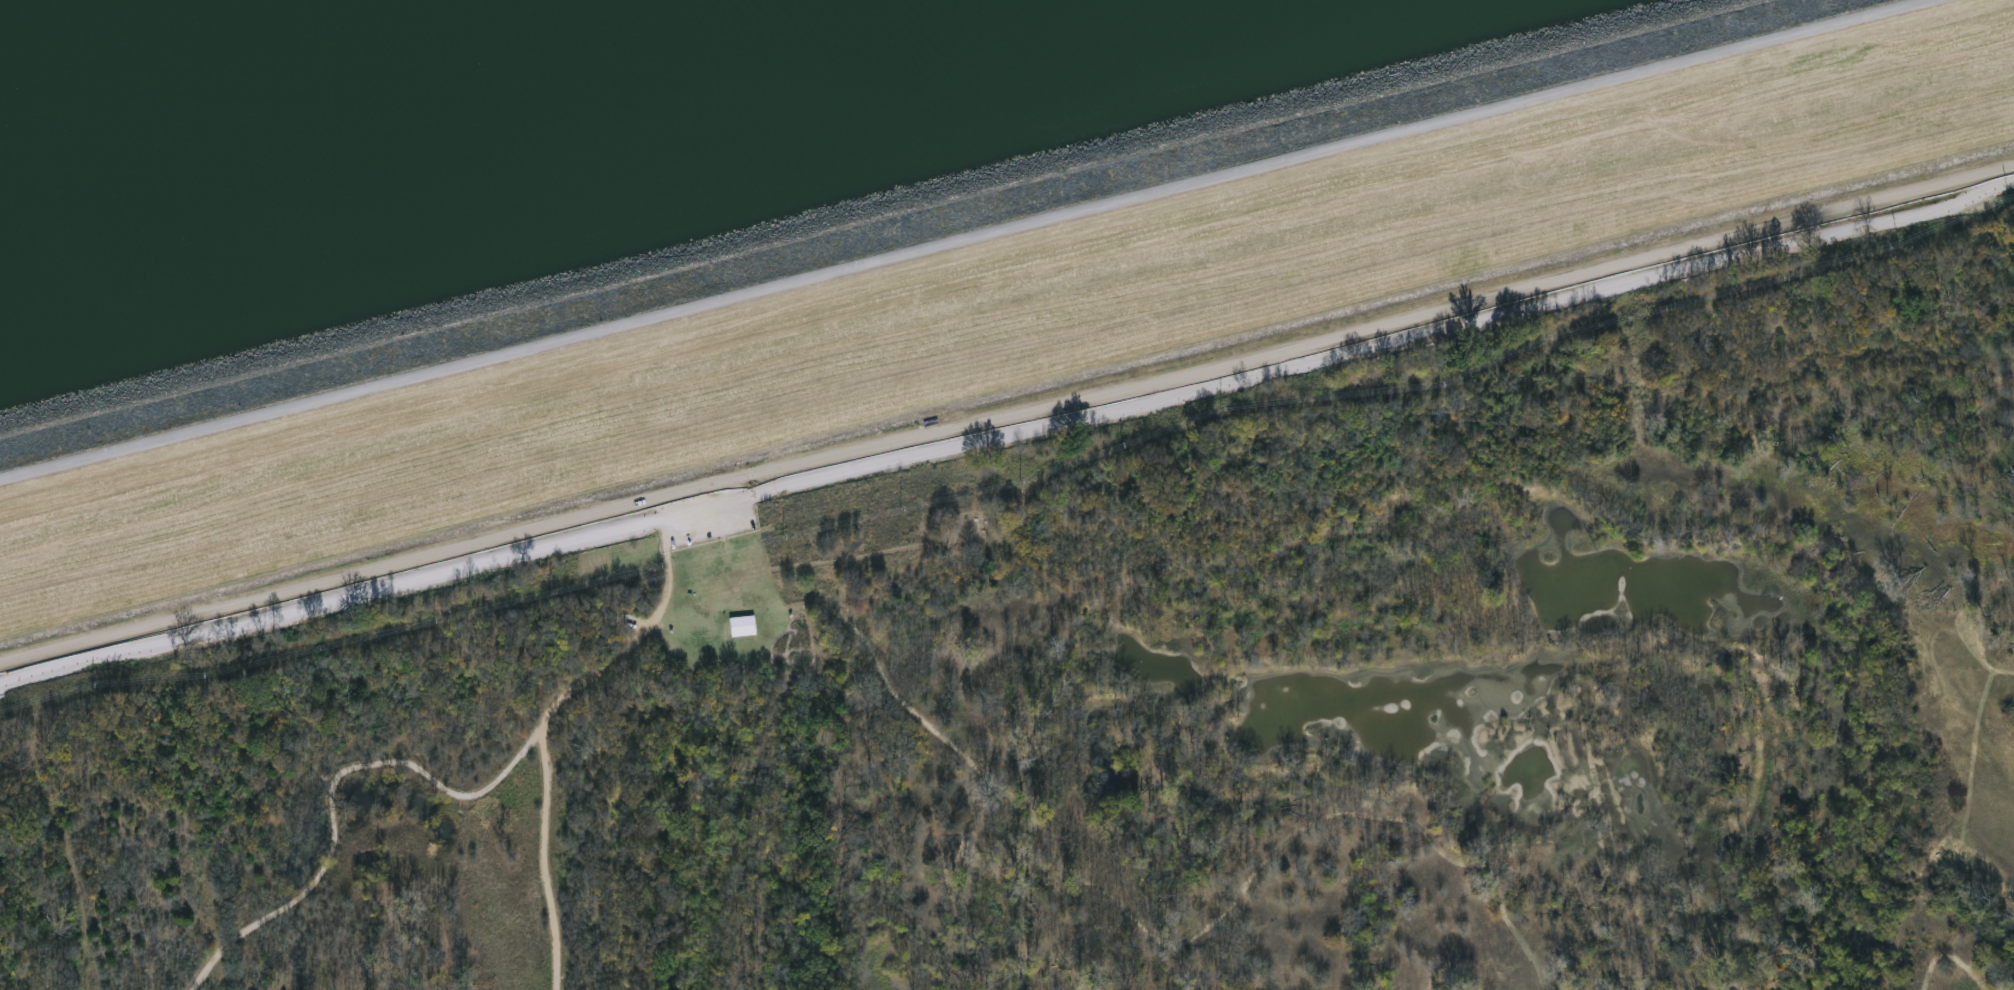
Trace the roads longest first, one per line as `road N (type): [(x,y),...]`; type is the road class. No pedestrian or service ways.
road 1 (residential): [(2013,168),(0,665)]

